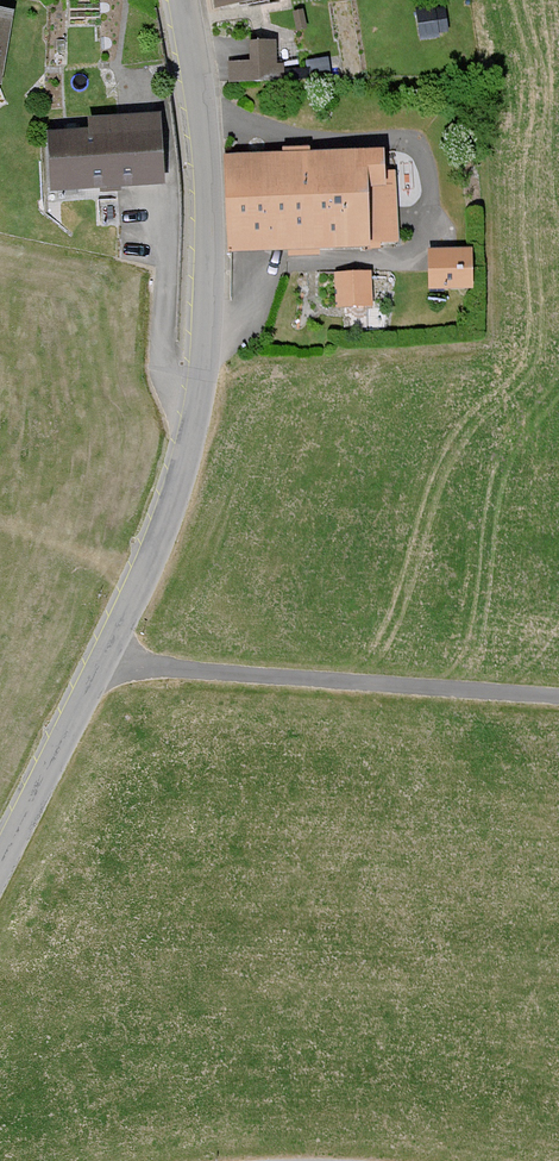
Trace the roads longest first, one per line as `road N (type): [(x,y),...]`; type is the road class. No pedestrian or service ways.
road 1 (tertiary): [(178,0),(206,200),(196,414),(170,511),(0,862)]

